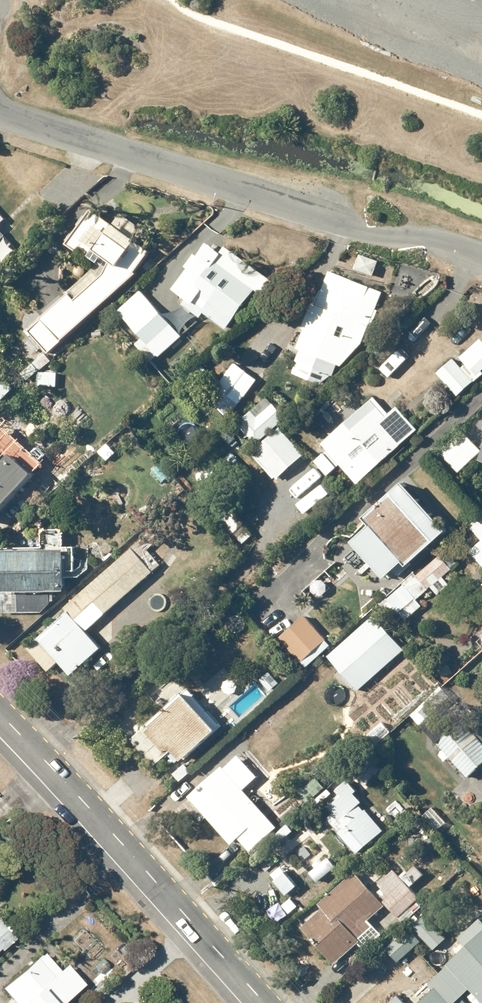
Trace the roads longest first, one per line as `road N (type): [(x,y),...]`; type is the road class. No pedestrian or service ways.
road 1 (residential): [(0,112),(344,228),(392,241),(428,238),(481,262)]
road 2 (secondary): [(0,719),(263,1002)]

